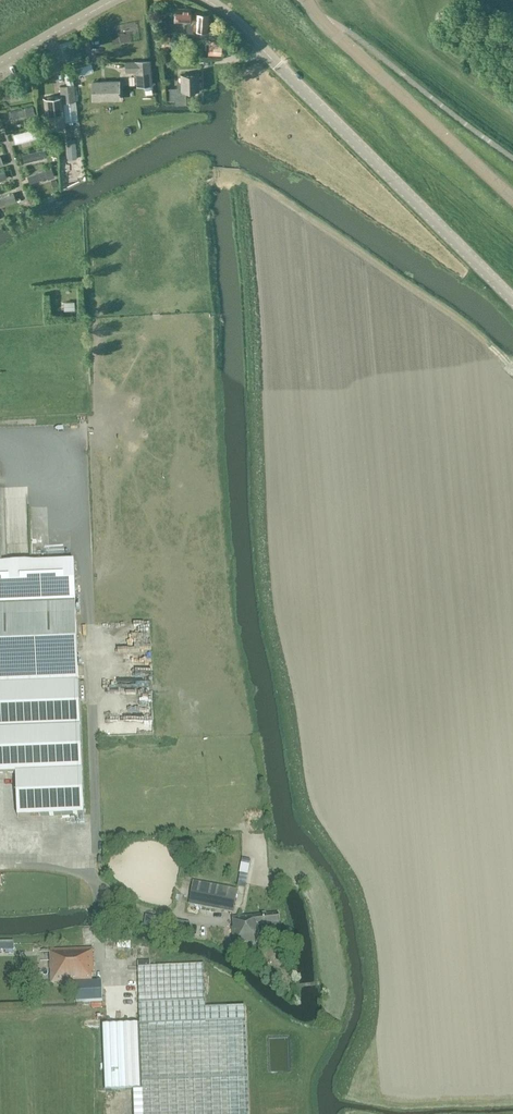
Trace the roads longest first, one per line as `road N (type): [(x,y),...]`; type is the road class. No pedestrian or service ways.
road 1 (tertiary): [(512,299),(206,0)]
road 2 (tertiary): [(0,64),(114,0)]

